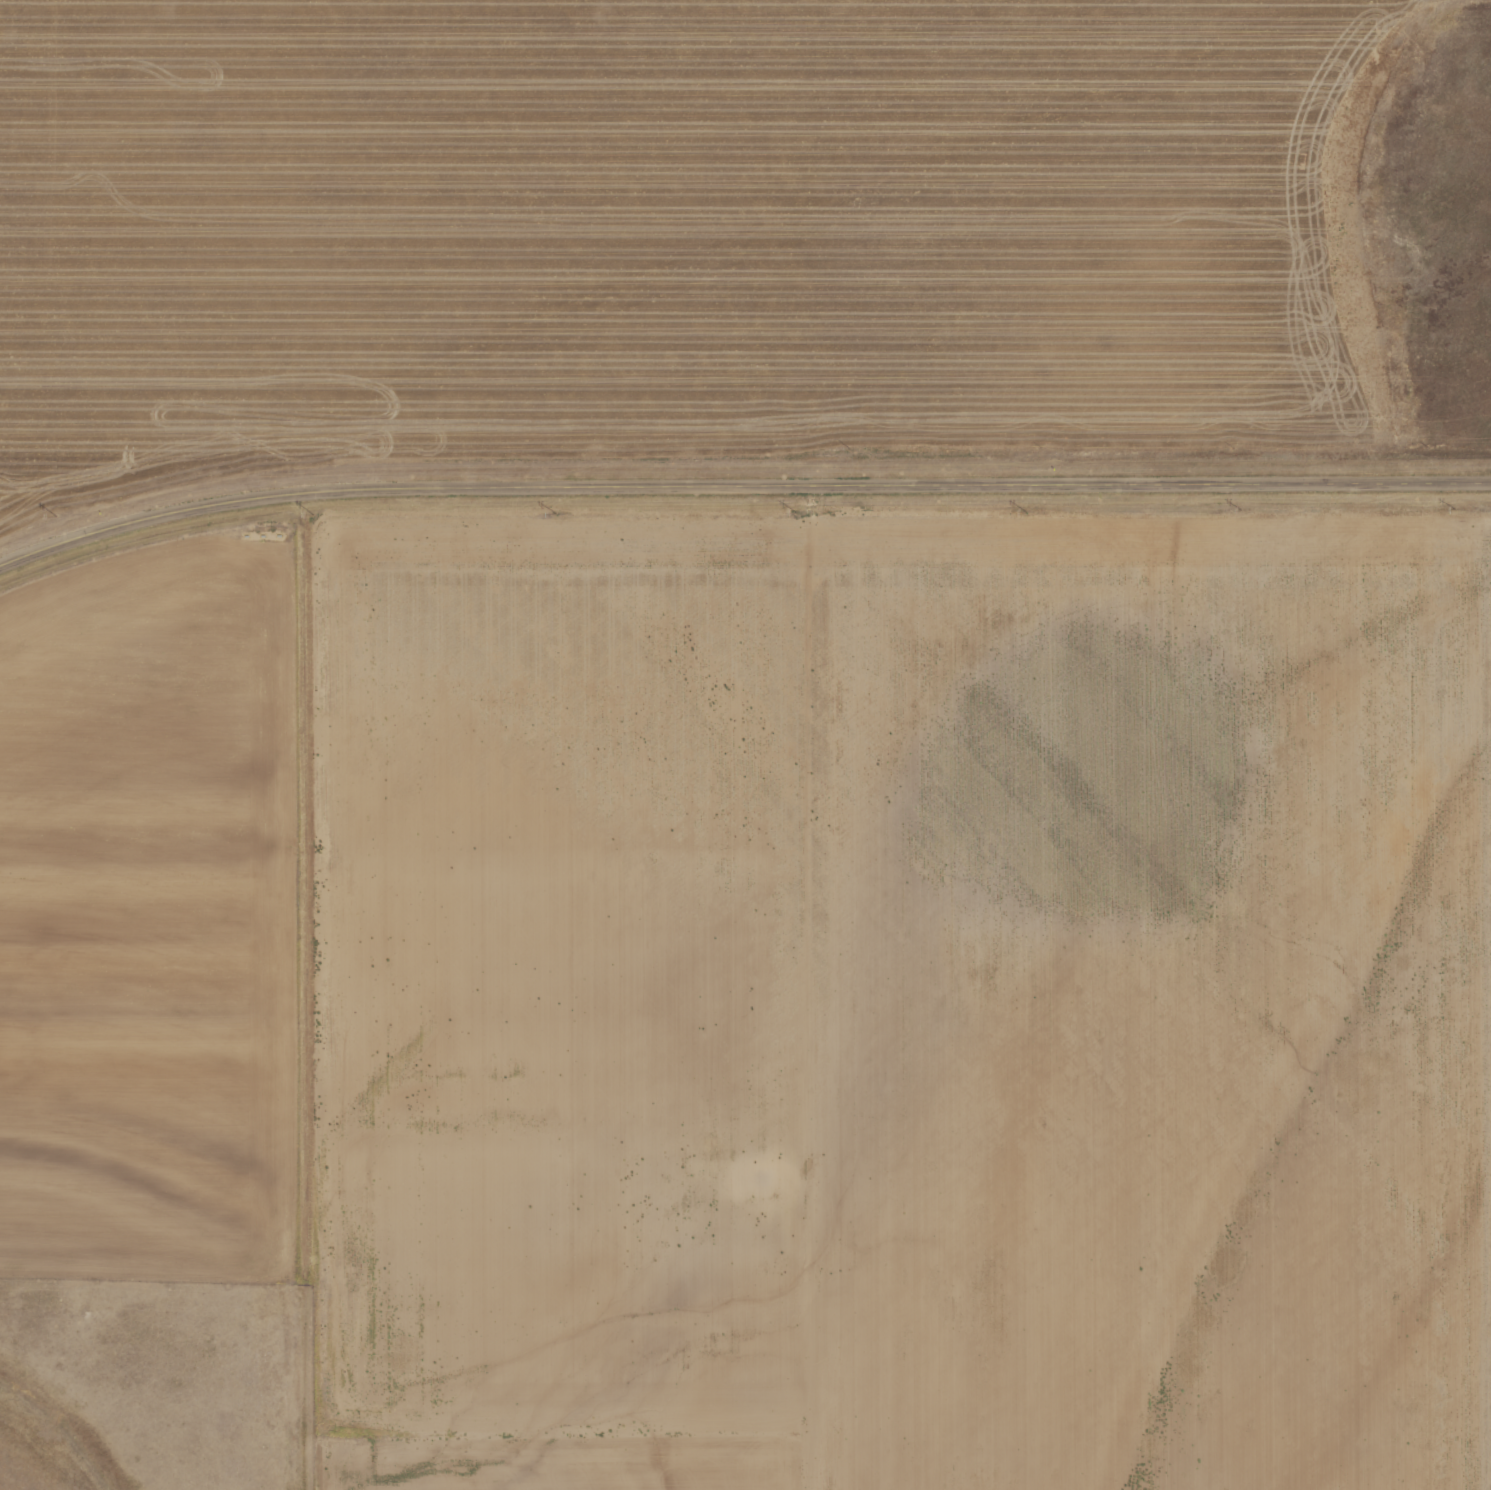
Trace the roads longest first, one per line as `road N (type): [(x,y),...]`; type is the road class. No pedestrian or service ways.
road 1 (secondary): [(1490,490),(307,493),(169,514),(0,568)]

